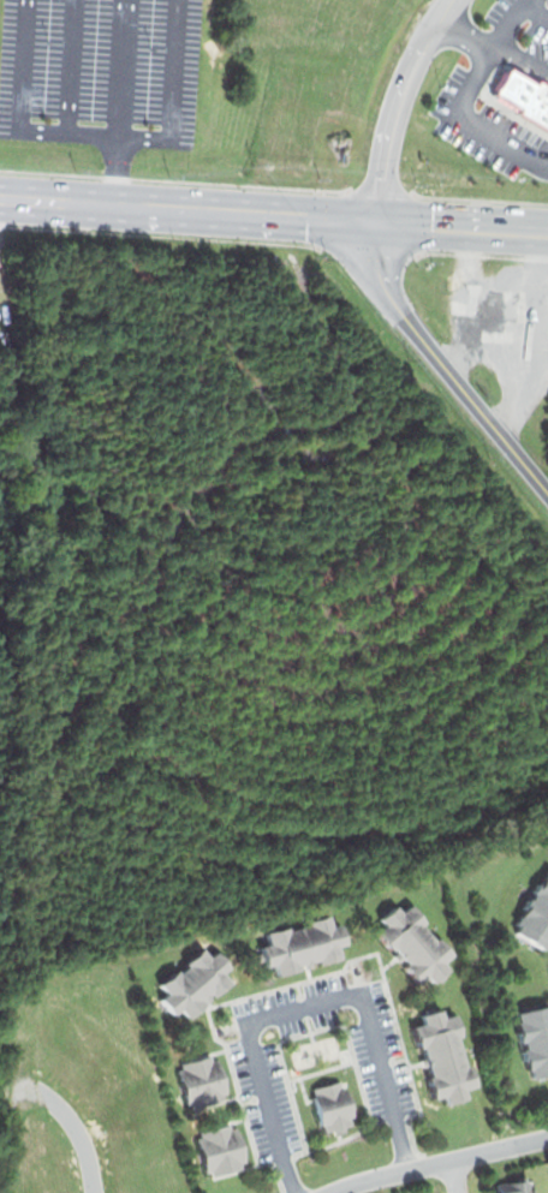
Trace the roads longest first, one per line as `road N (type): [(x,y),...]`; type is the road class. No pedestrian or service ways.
road 1 (residential): [(405,1170),(359,995),(246,1026),(296,1192)]
road 2 (primary): [(0,196),(375,221)]
road 3 (residential): [(547,494),(381,282),(375,221)]
road 4 (residential): [(452,0),(418,52),(394,119),(375,221)]
road 5 (residential): [(326,1192),(547,1137)]
road 6 (primary): [(375,221),(547,231)]

